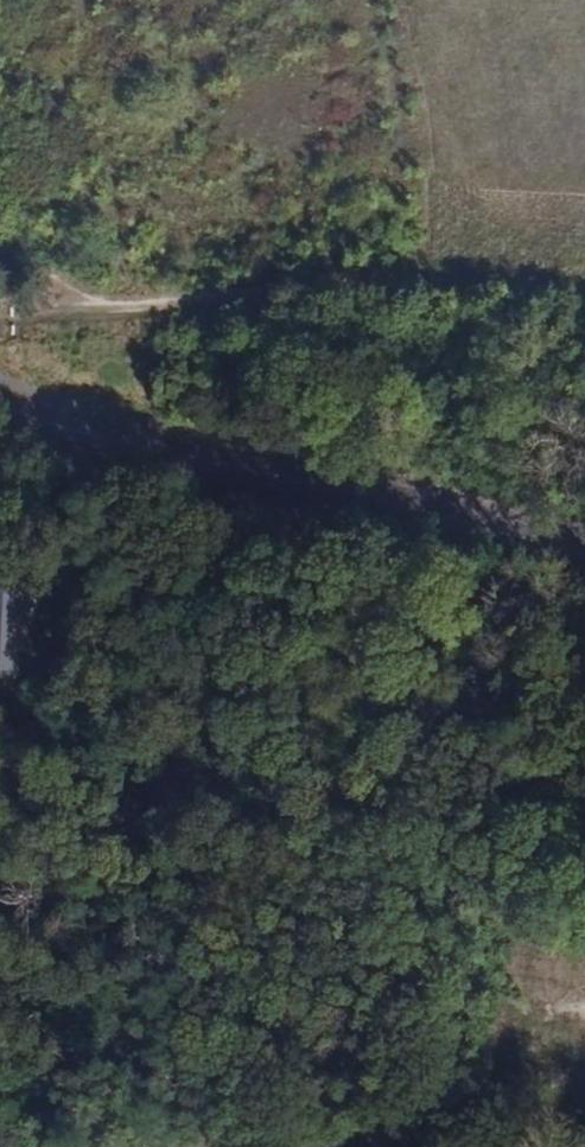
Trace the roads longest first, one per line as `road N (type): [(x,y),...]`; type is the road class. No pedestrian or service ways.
road 1 (unclassified): [(584,558),(0,396)]

